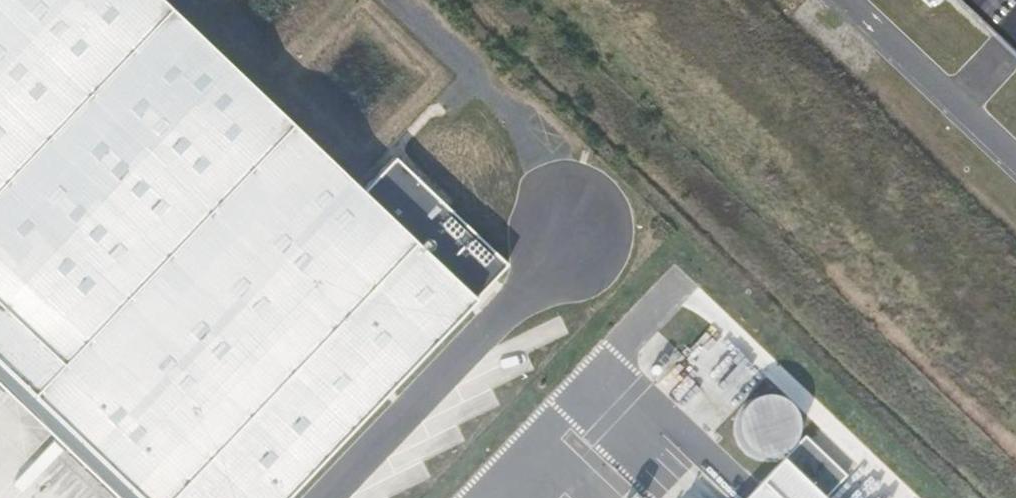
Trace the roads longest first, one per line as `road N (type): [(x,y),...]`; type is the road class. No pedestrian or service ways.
road 1 (track): [(908,497),(705,304),(682,297)]

